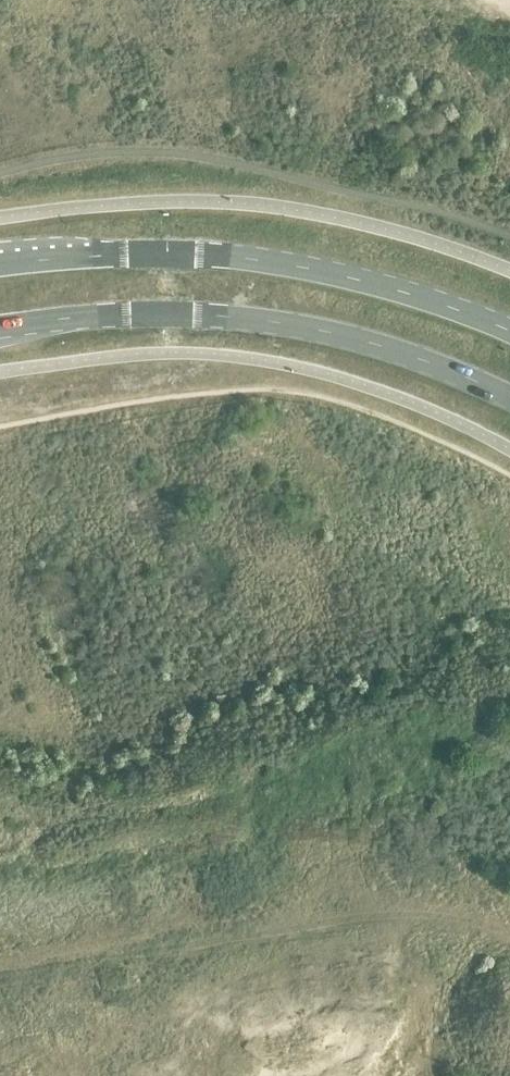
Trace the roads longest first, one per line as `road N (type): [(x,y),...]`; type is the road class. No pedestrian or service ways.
road 1 (primary): [(0,327),(163,317),(284,324),(380,344),(509,398)]
road 2 (primary): [(509,330),(389,287),(248,258),(168,252),(0,263)]

